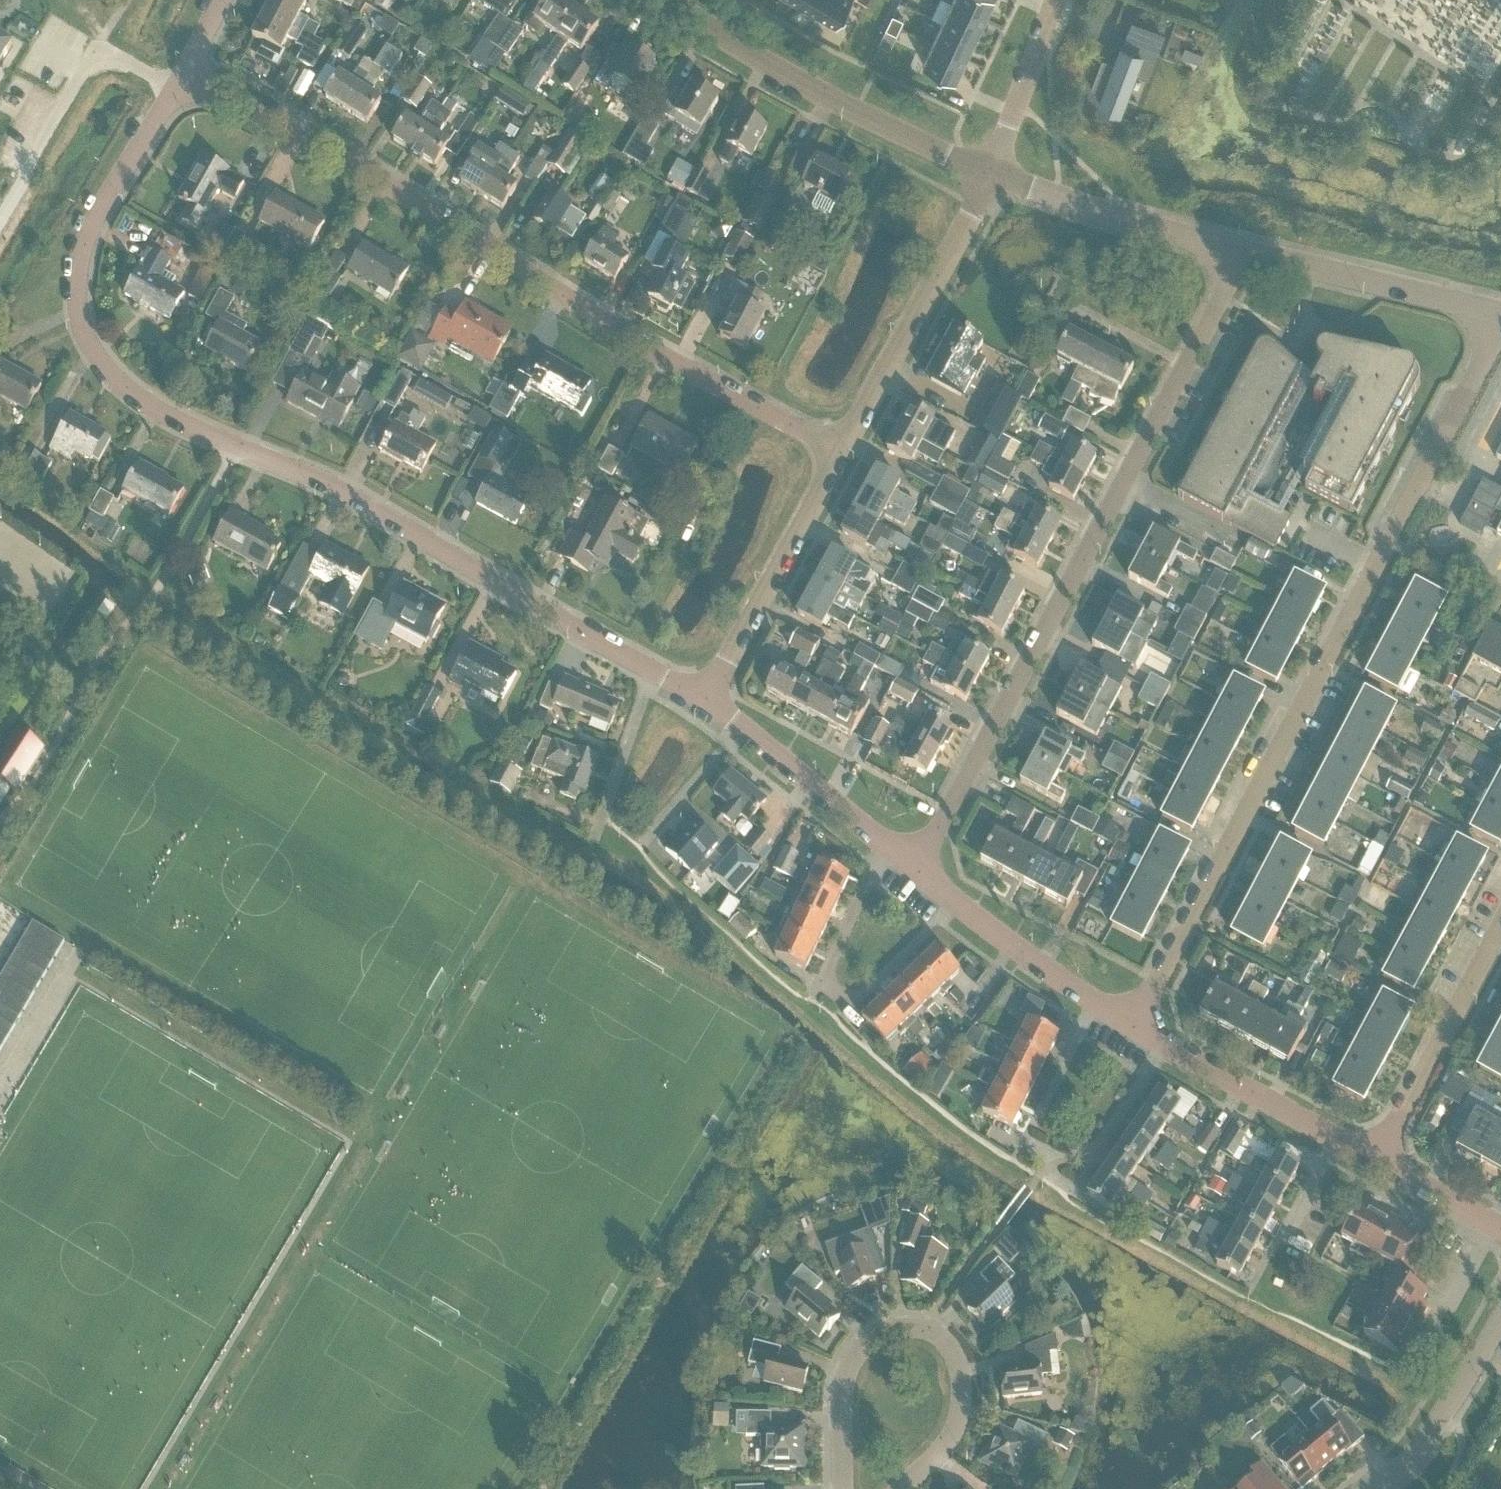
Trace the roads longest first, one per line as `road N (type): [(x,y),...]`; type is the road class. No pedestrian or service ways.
road 1 (residential): [(708,697),(330,485),(179,426),(106,371),(84,332),(80,255),(177,88)]
road 2 (residential): [(1138,1038),(1500,322)]
road 3 (residential): [(838,457),(191,66)]
road 4 (residential): [(920,879),(1228,303),(1236,252)]
road 5 (track): [(0,832),(38,793),(238,451)]
road 6 (residential): [(989,175),(810,95),(680,0)]
road 7 (residential): [(838,457),(989,175)]
road 8 (residential): [(920,879),(708,697)]
road 9 (residential): [(708,697),(838,457)]
road 10 (residential): [(1500,314),(1236,252)]
road 11 (residential): [(1379,1162),(1138,1038)]
road 12 (residential): [(1138,1038),(997,943),(920,879)]
road 13 (residential): [(1236,252),(1068,207),(989,175)]
road 14 (residential): [(1379,1162),(1500,935)]
road 15 (residential): [(841,1488),(839,1423),(849,1363),(881,1332),(920,1332)]
road 16 (residential): [(1500,1318),(1424,1447),(1383,1488)]
road 17 (residential): [(901,1488),(930,1464),(955,1424),(955,1360),(943,1342),(920,1332)]
road 18 (residential): [(989,175),(1056,0)]
road 19 (residential): [(177,88),(94,52),(123,0)]
road 20 (residential): [(1500,1232),(1379,1162)]

